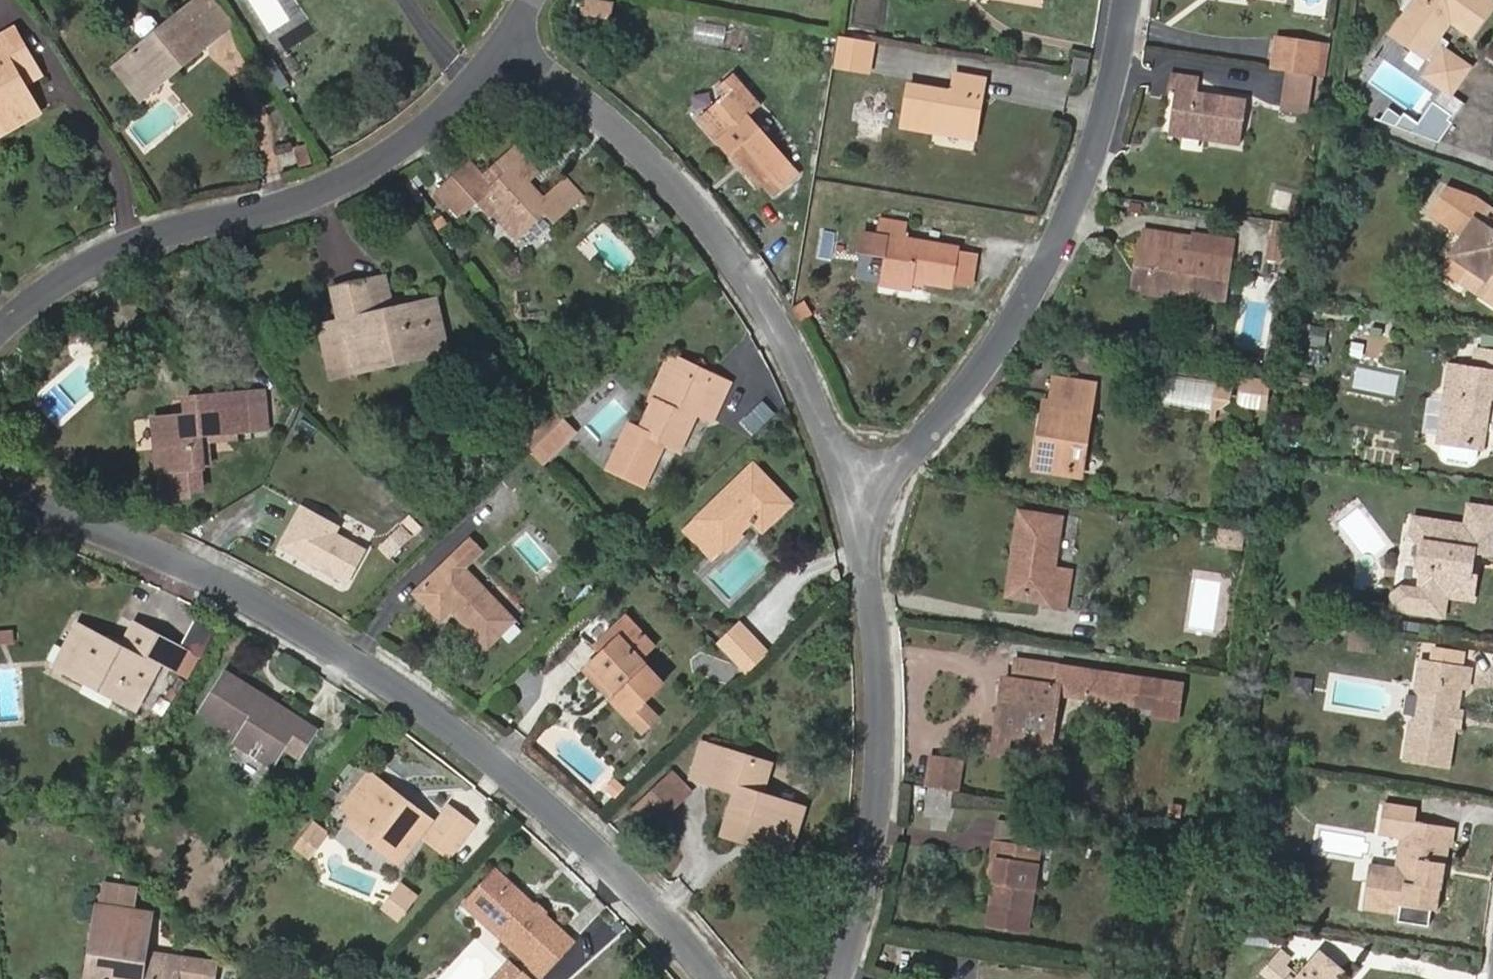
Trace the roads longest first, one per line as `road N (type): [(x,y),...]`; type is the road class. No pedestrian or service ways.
road 1 (residential): [(0,500),(140,550),(416,692),(612,860),(713,978)]
road 2 (residential): [(514,50),(413,142),(367,170),(274,211),(120,247),(57,283),(0,332)]
road 3 (residential): [(1137,0),(1115,120),(1009,339),(937,437),(857,485)]
road 4 (residential): [(857,485),(792,353),(722,245),(635,136),(514,50)]
road 5 (residential): [(837,978),(876,818),(882,668),(857,485)]

